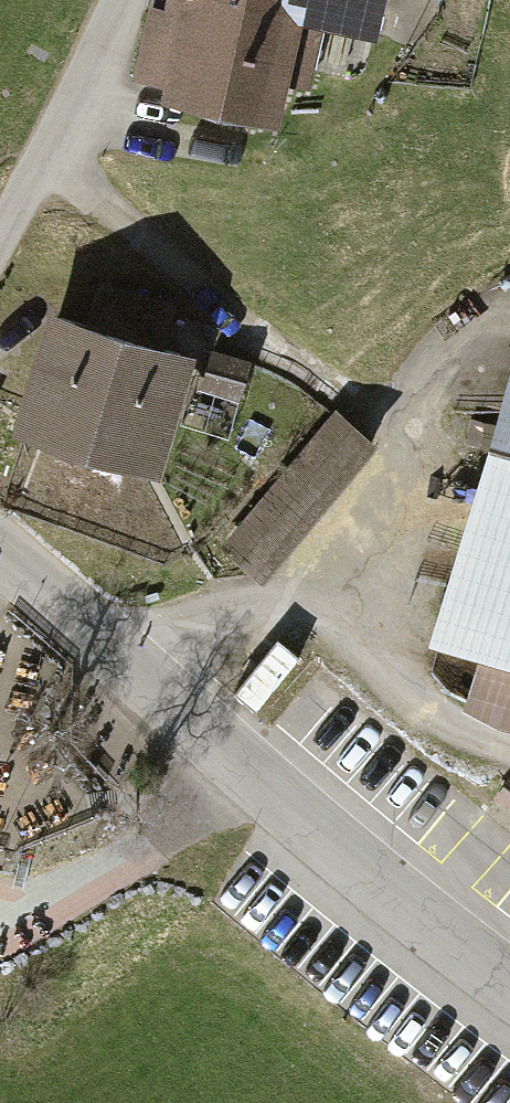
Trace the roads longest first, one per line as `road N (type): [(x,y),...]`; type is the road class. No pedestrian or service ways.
road 1 (tertiary): [(509,980),(281,797),(0,552)]
road 2 (track): [(292,597),(433,712),(509,745)]
road 3 (unclassified): [(0,236),(119,0)]

